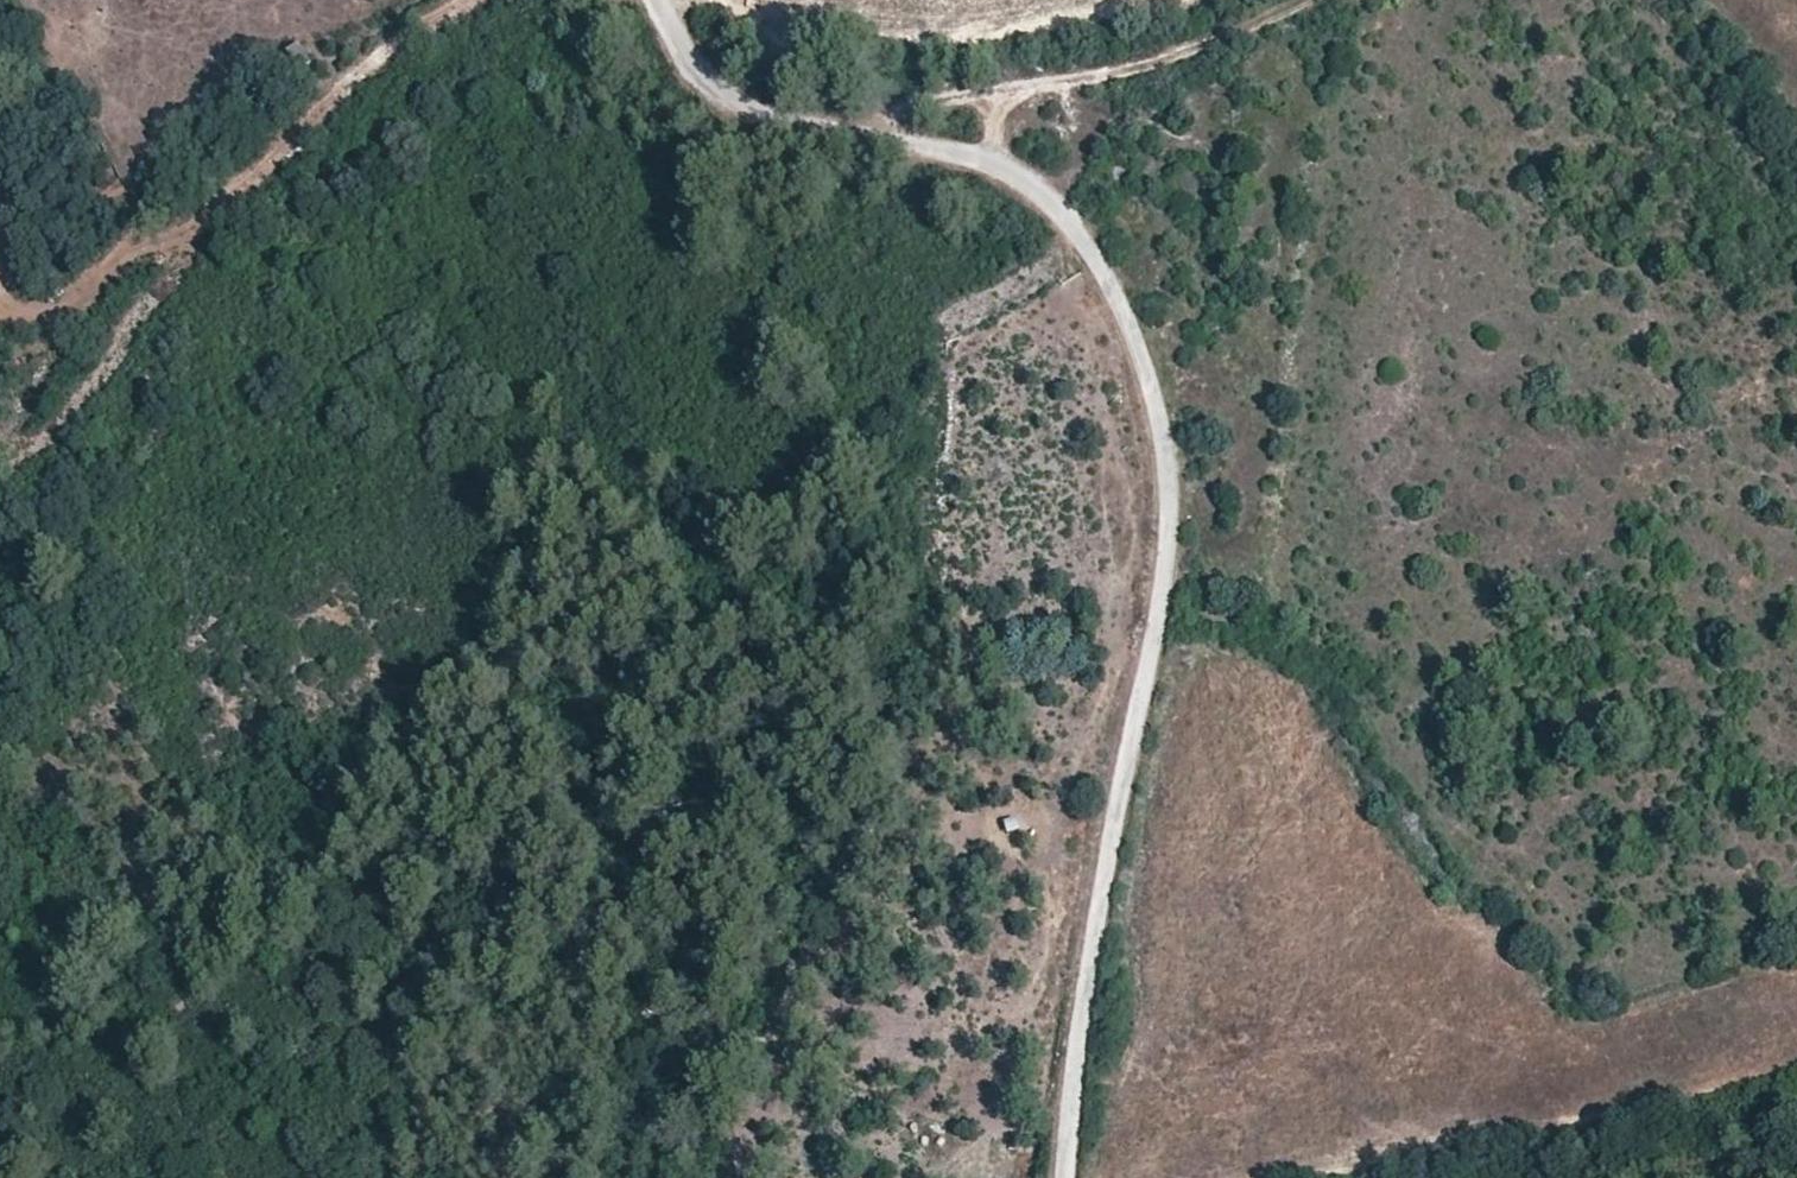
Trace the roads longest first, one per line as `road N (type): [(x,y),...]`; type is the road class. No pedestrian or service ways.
road 1 (unclassified): [(656,0),(707,80),(743,104),(789,122),(983,160),(1033,185),(1069,218),(1128,321),(1160,430),(1165,555),(1099,895),(1063,1177)]

